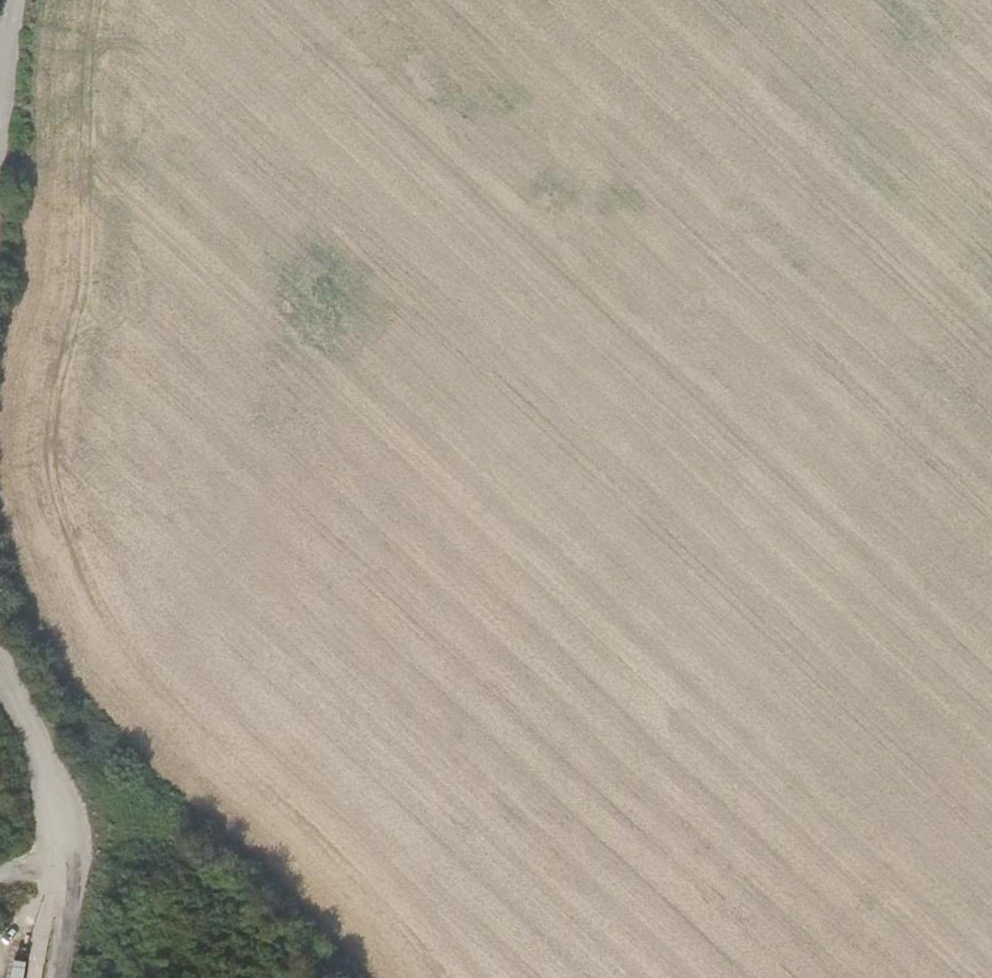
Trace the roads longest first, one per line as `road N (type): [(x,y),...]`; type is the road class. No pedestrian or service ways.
road 1 (unclassified): [(56,977),(66,902),(39,757),(0,682)]

